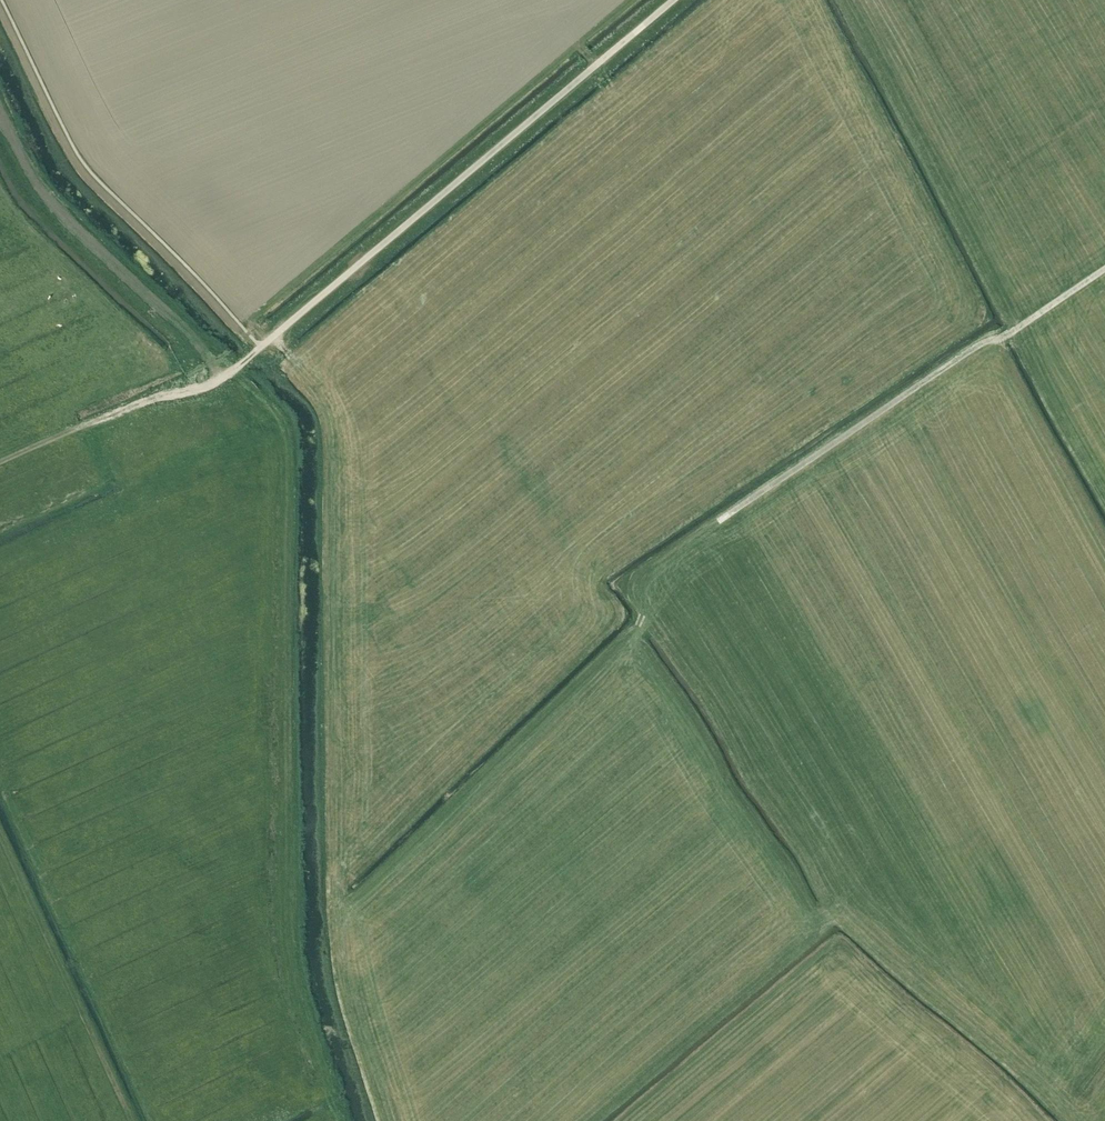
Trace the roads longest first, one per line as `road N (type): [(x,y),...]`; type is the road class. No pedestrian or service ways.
road 1 (unclassified): [(260,346),(670,0)]

